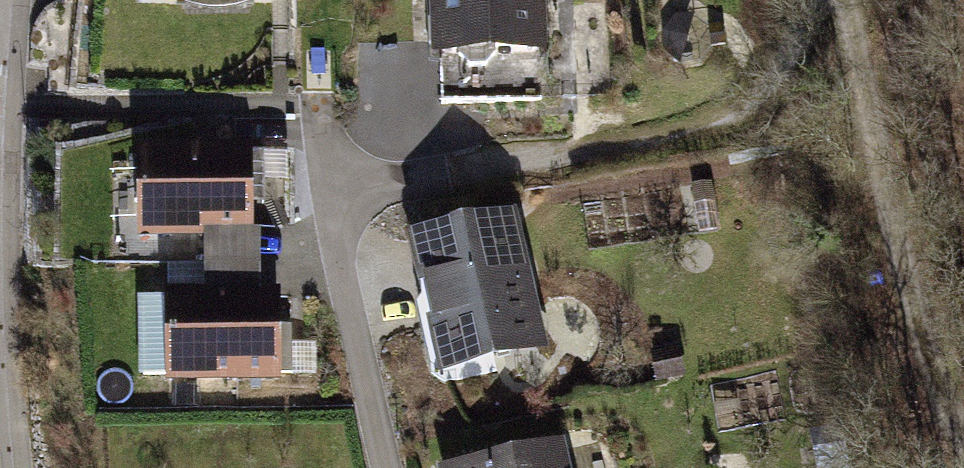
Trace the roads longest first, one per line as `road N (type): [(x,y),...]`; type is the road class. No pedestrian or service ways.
road 1 (track): [(963,436),(919,365),(845,0)]
road 2 (track): [(447,172),(734,122),(799,44),(812,0)]

